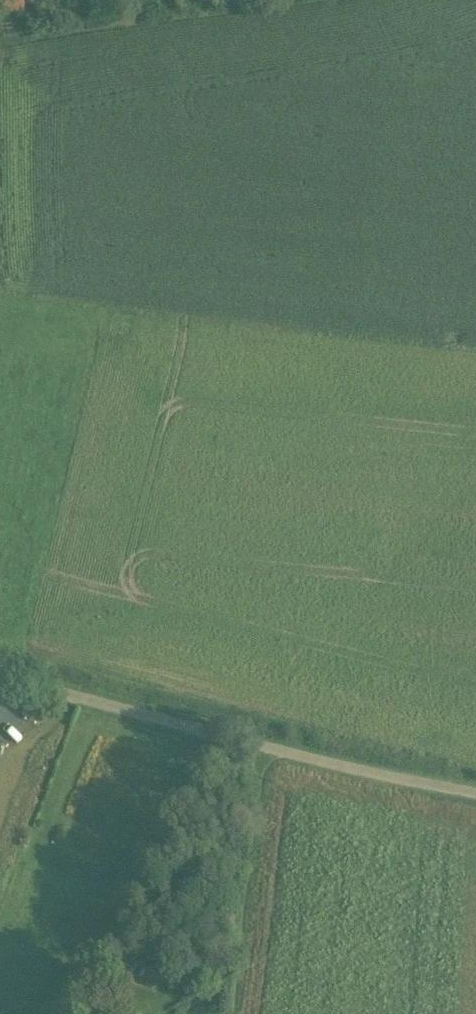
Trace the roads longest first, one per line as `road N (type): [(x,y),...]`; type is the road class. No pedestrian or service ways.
road 1 (unclassified): [(475,776),(0,661)]

